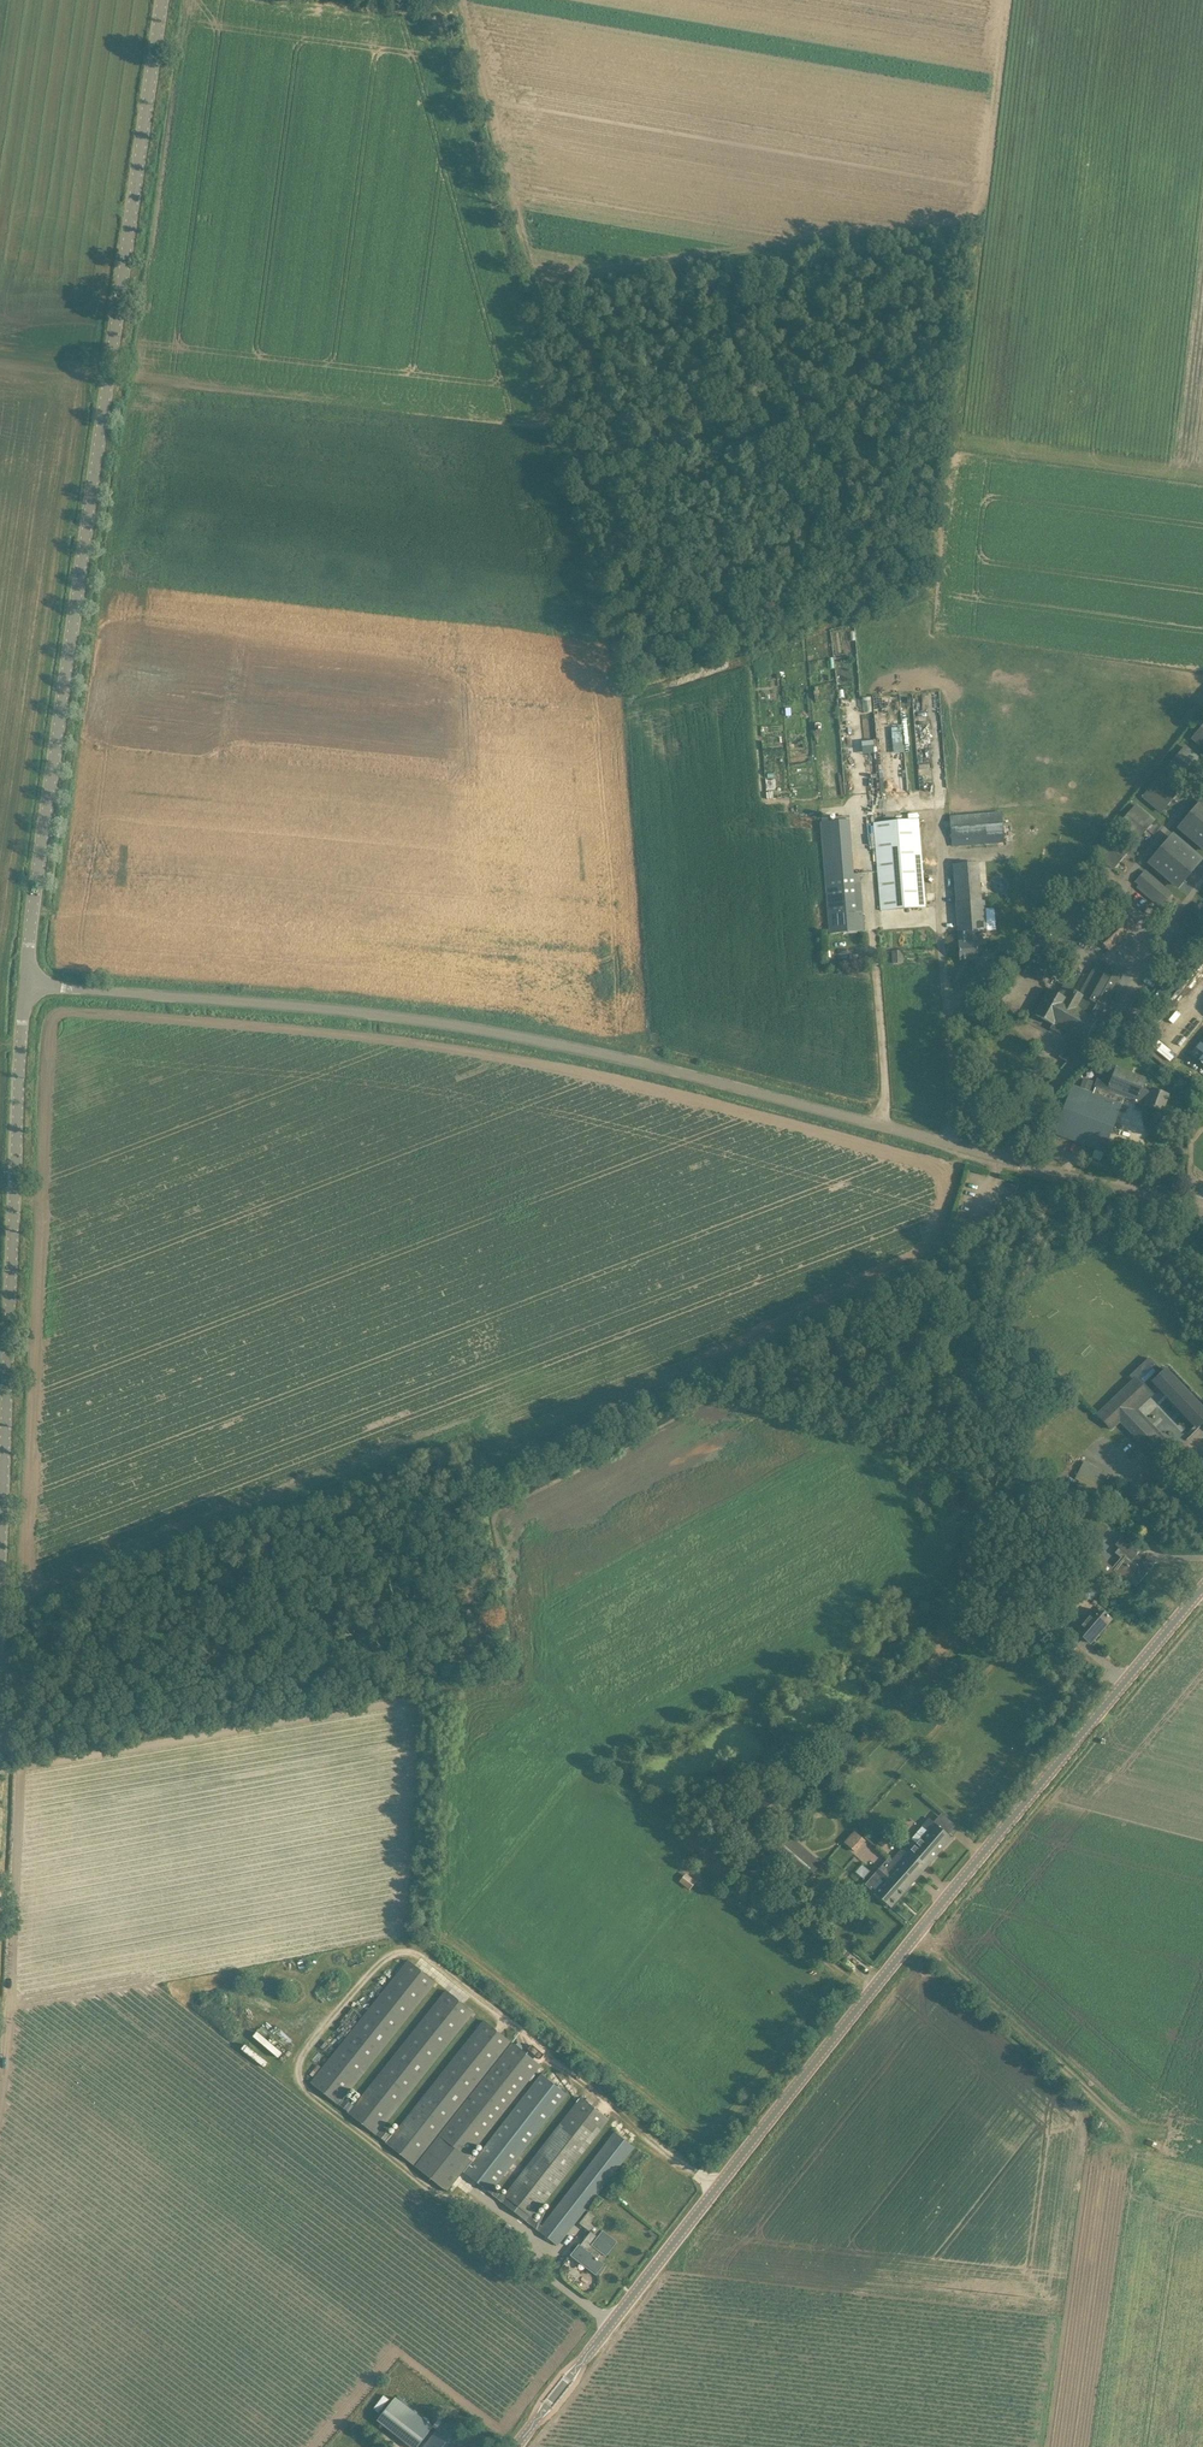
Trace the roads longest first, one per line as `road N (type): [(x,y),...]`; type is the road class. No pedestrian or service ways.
road 1 (unclassified): [(1202,1211),(564,1045),(354,1010),(27,983)]
road 2 (tertiary): [(516,2446),(919,1932),(1202,1592)]
road 3 (unclassified): [(27,983),(162,0)]
road 4 (unclassified): [(0,1589),(27,983)]
road 5 (track): [(1121,2125),(919,1932)]

